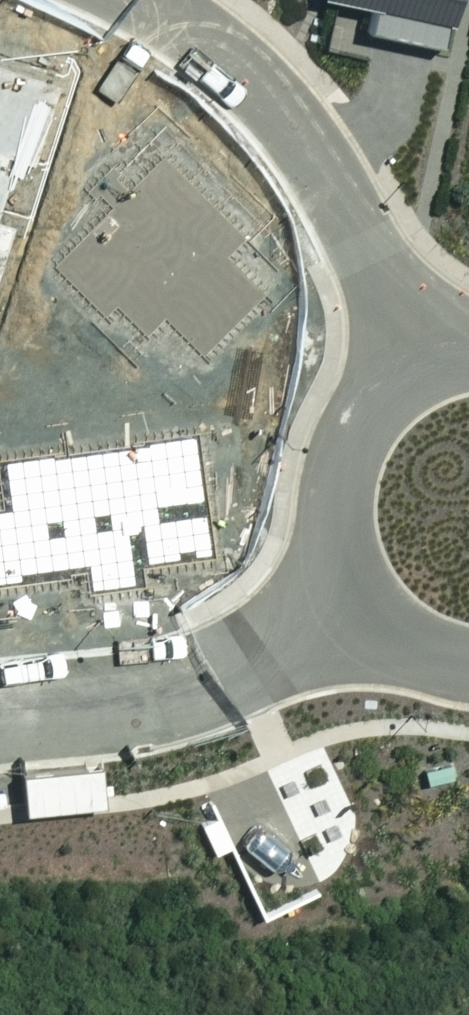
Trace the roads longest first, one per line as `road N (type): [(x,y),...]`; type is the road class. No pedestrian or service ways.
road 1 (residential): [(147,0),(222,52),(275,102),(324,169),(417,359)]
road 2 (residential): [(346,584),(231,666),(149,695),(0,717)]
road 3 (residential): [(346,584),(328,534),(327,482),(343,432),(374,389),(417,359)]
road 4 (residential): [(468,666),(418,651),(376,623),(346,584)]

